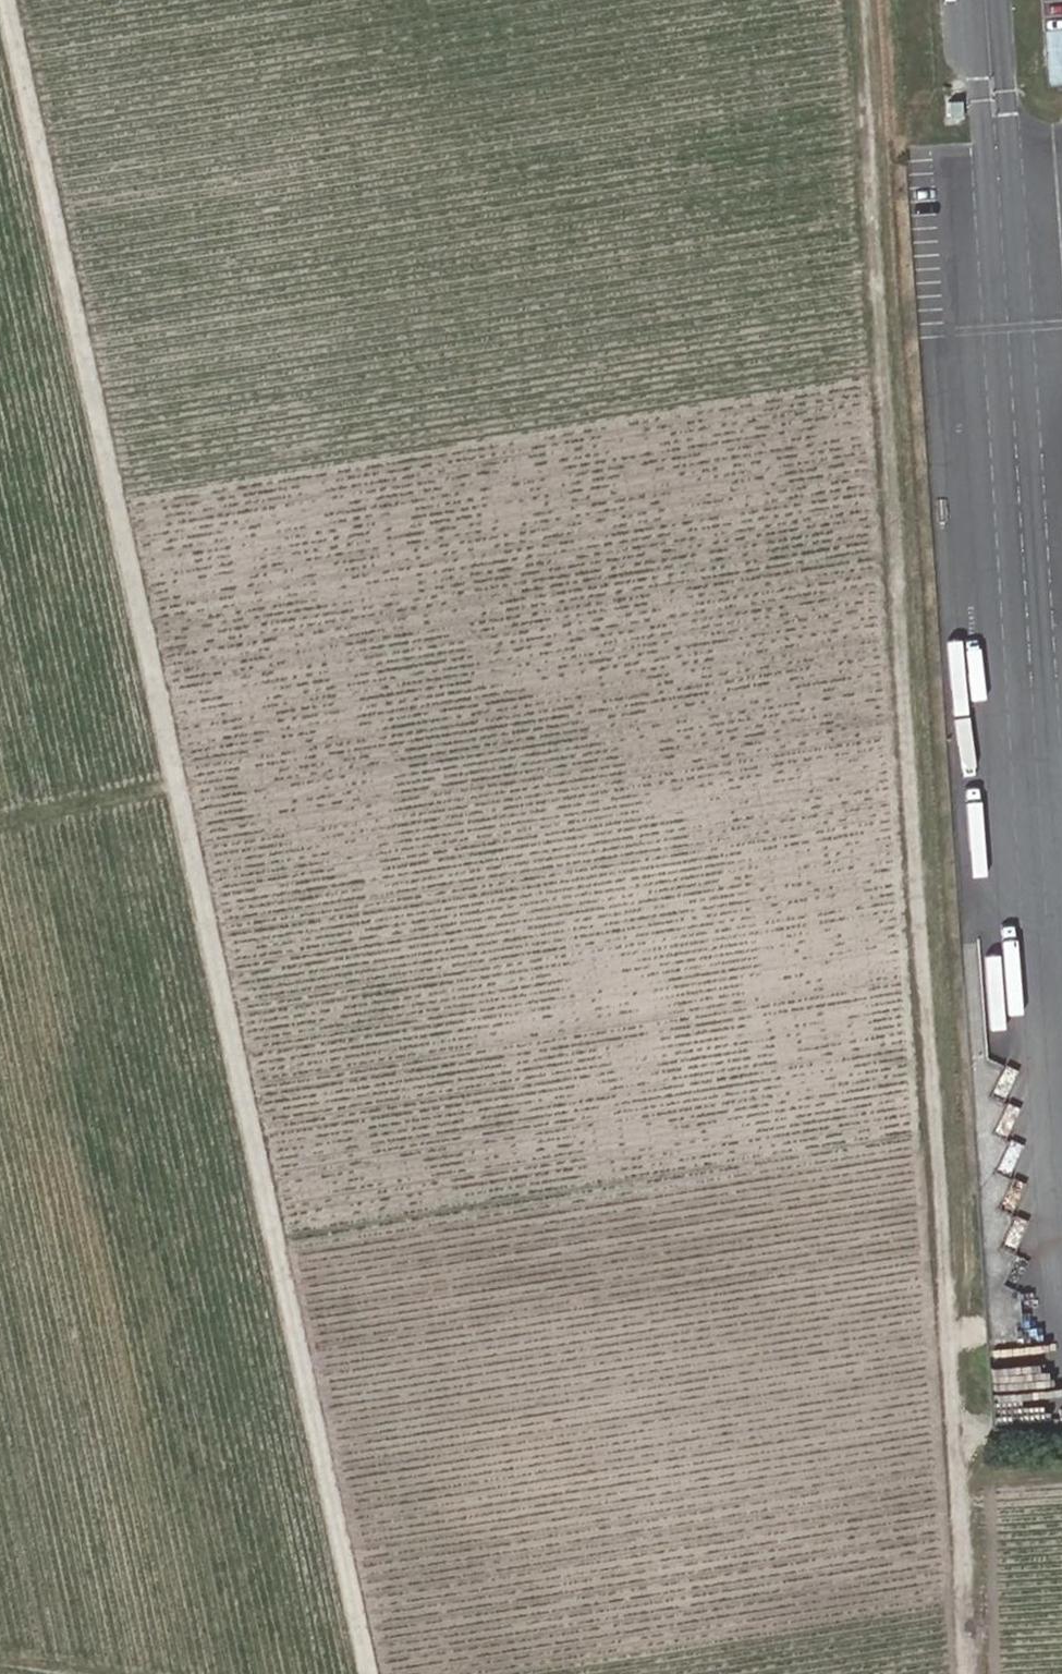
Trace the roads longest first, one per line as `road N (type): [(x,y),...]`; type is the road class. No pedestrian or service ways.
road 1 (track): [(373,1673),(9,0)]
road 2 (track): [(959,1673),(961,1468),(862,0)]

